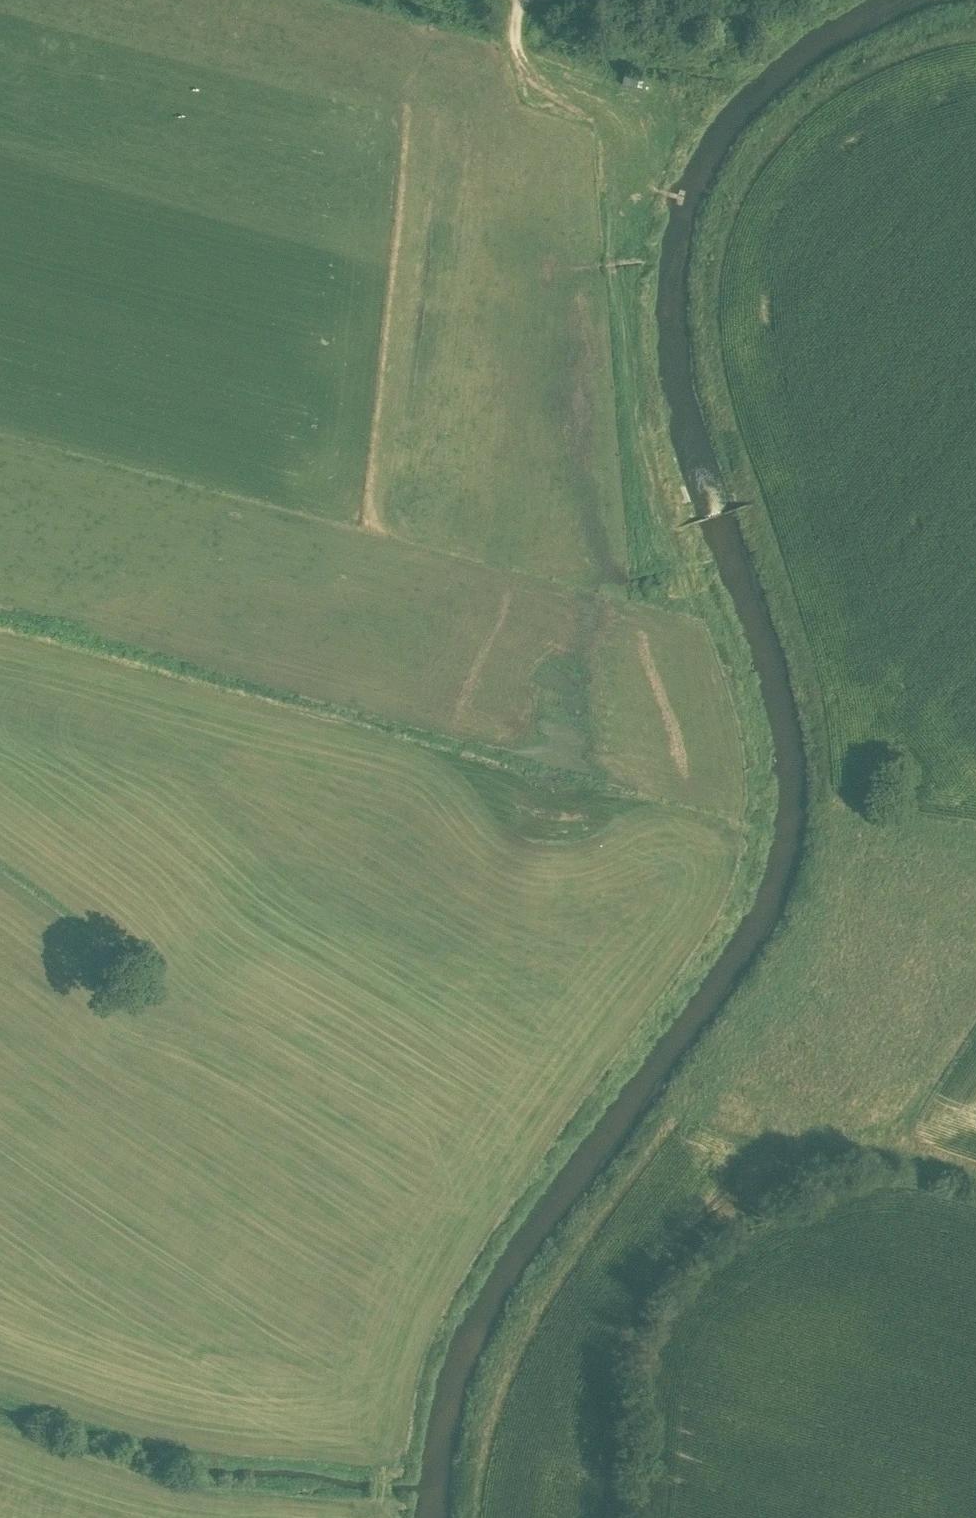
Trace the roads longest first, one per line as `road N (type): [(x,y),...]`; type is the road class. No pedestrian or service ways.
road 1 (track): [(521,0),(523,57),(584,104),(610,137),(619,178),(615,247)]

